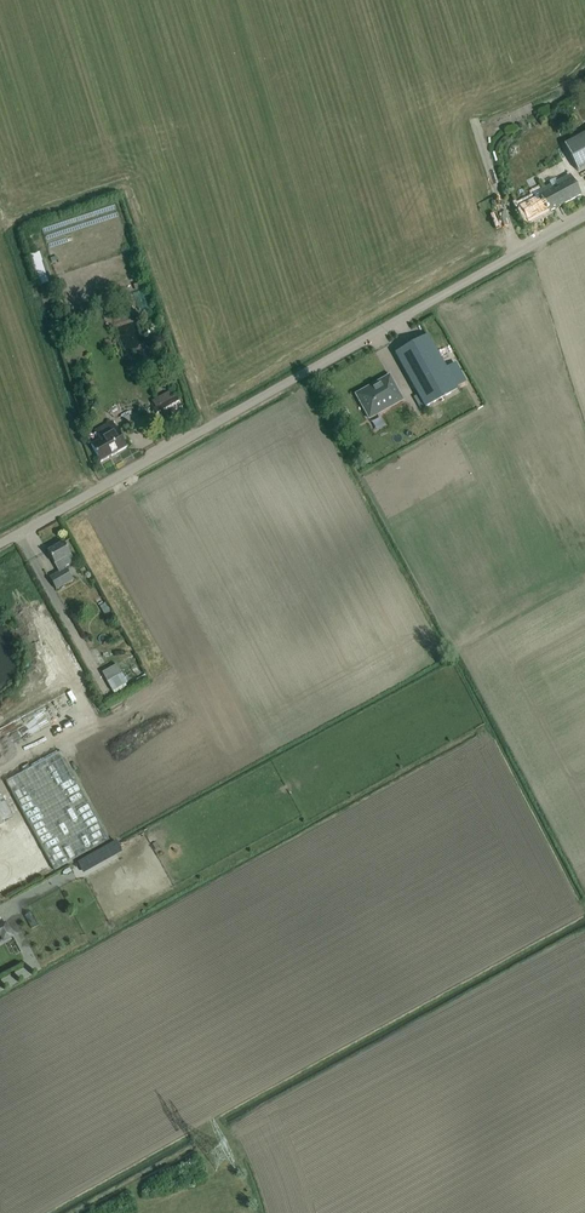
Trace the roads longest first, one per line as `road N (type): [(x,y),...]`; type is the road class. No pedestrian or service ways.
road 1 (unclassified): [(0,544),(584,218)]
road 2 (track): [(438,0),(516,256)]

